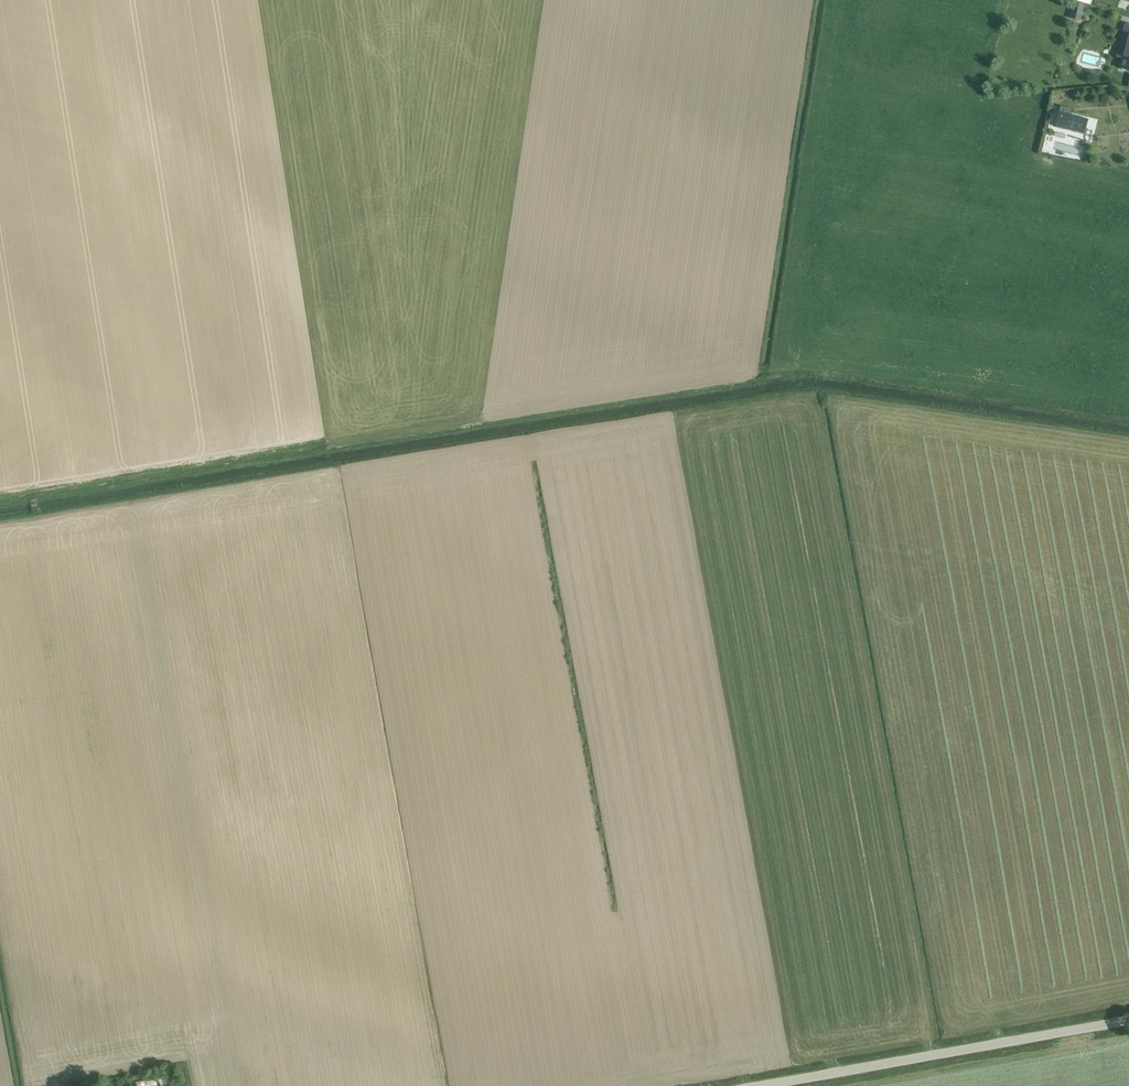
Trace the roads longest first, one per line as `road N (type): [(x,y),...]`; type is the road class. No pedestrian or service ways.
road 1 (unclassified): [(756,1085),(1128,1019)]

